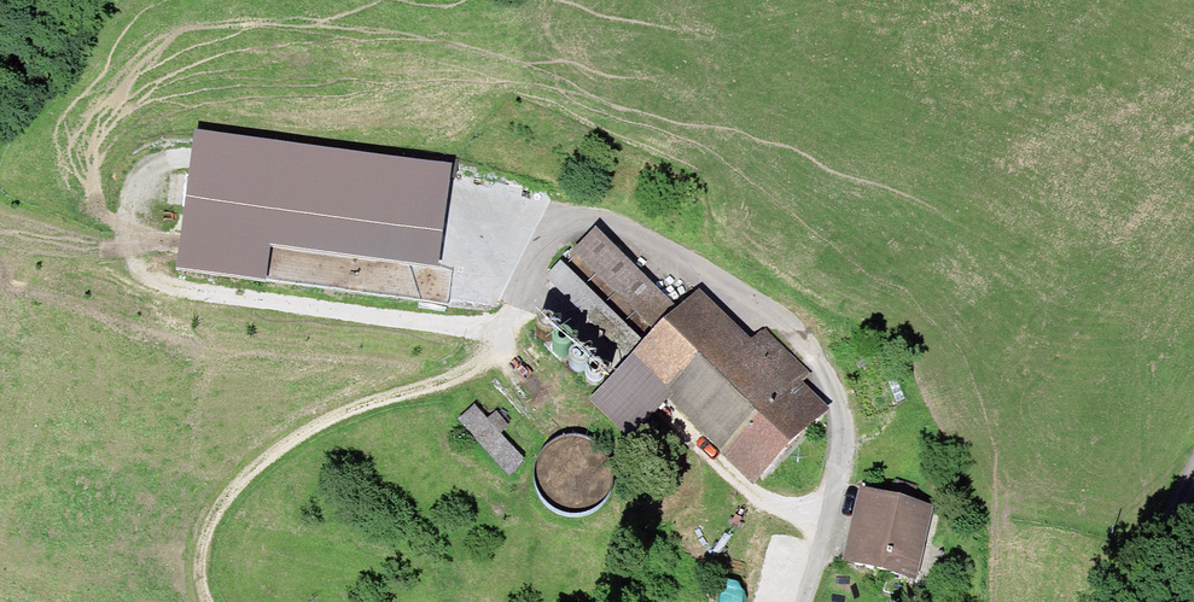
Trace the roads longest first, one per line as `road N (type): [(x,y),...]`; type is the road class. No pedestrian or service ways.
road 1 (track): [(205,601),(202,537),(223,487),(327,411),(371,406),(464,371),(498,343),(517,298)]
road 2 (unclassified): [(1101,601),(1193,462)]

